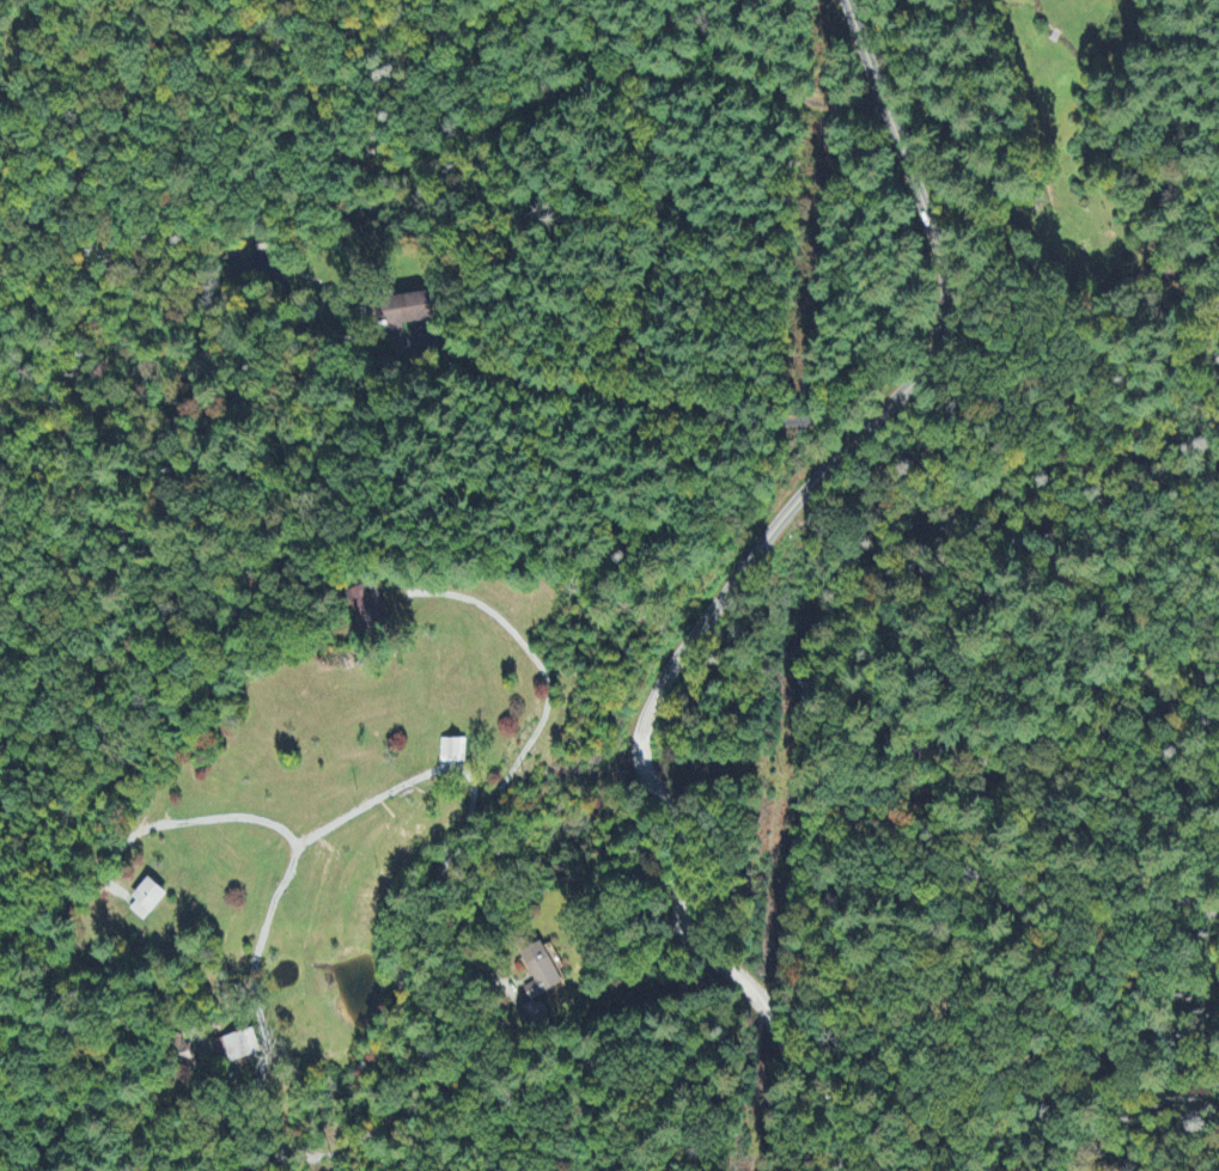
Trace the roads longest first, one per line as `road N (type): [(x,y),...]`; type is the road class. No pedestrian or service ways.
road 1 (residential): [(831,1170),(845,1147),(830,1103),(745,978),(697,956),(672,925),(682,873),(676,823),(638,758),(634,721),(705,617),(940,358),(939,254),(844,0)]
road 2 (residential): [(415,1123),(299,1161),(281,1159),(254,1111),(260,963),(305,841),(362,805),(449,774),(465,780),(474,1082),(415,1123)]

